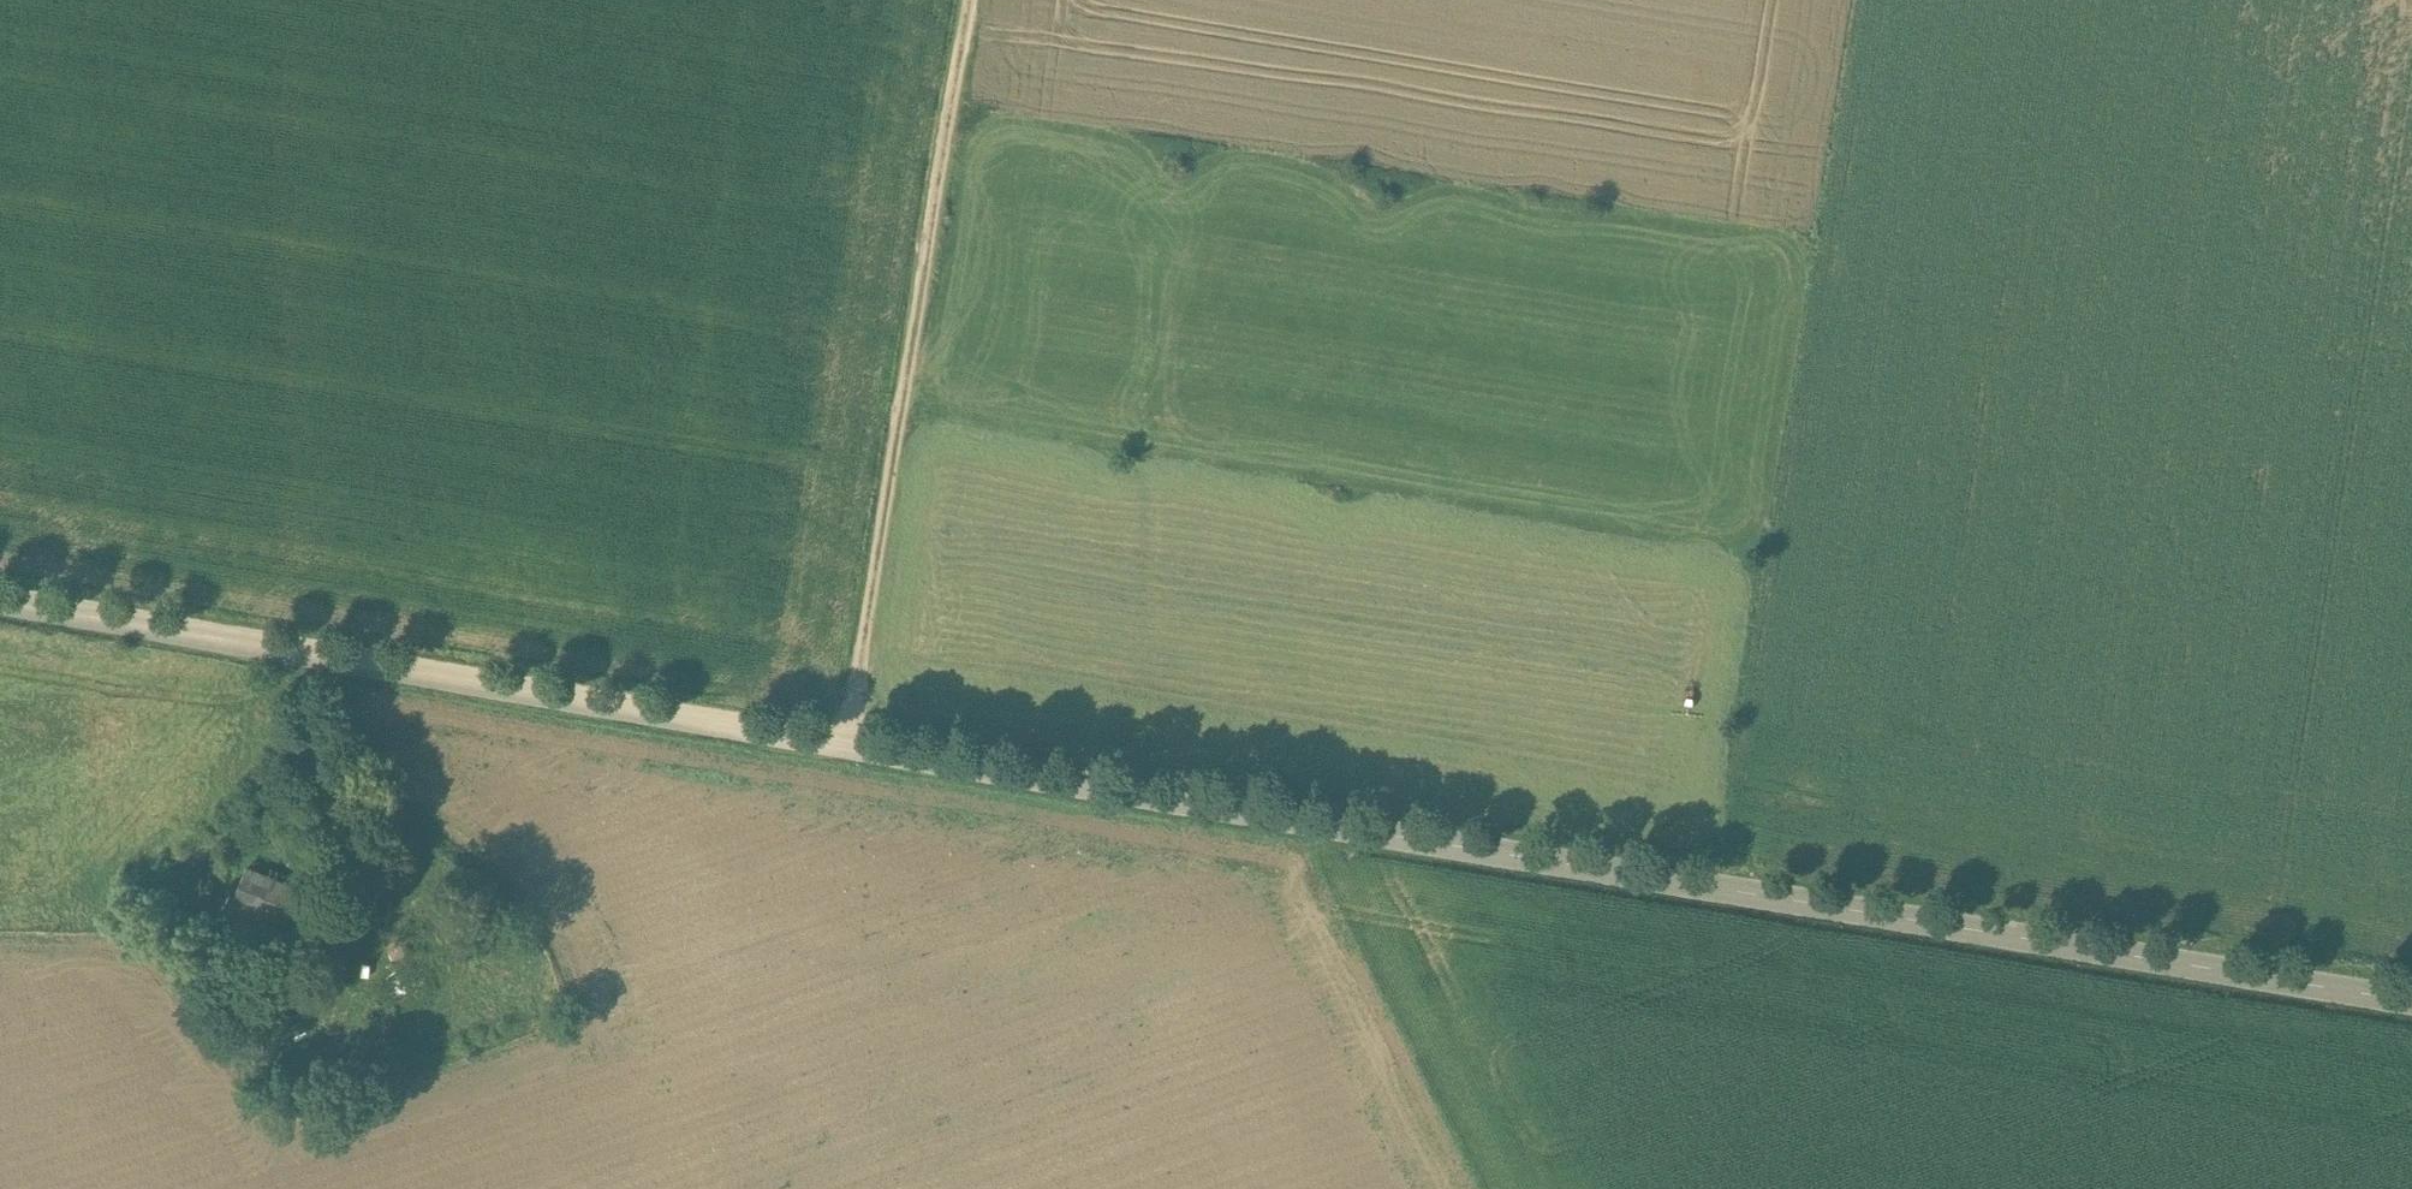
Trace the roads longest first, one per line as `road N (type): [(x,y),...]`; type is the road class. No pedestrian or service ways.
road 1 (tertiary): [(2411,1003),(849,749),(0,599)]
road 2 (track): [(849,749),(973,0)]

